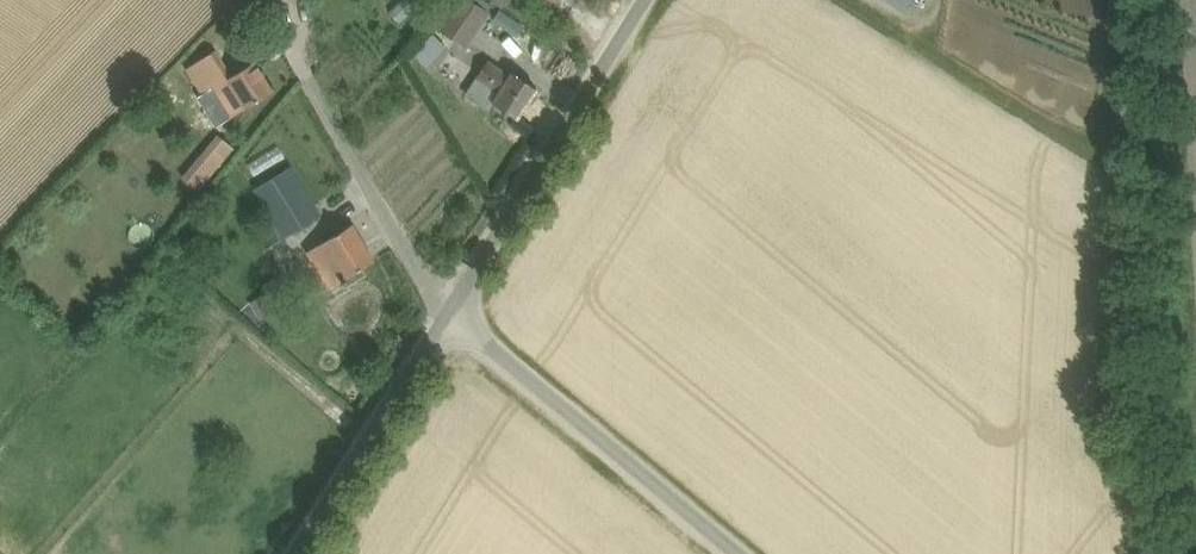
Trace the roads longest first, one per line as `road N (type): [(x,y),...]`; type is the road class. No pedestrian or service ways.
road 1 (unclassified): [(741,553),(452,312)]
road 2 (unclassified): [(452,312),(648,0)]
road 3 (unclassified): [(295,553),(452,312)]

